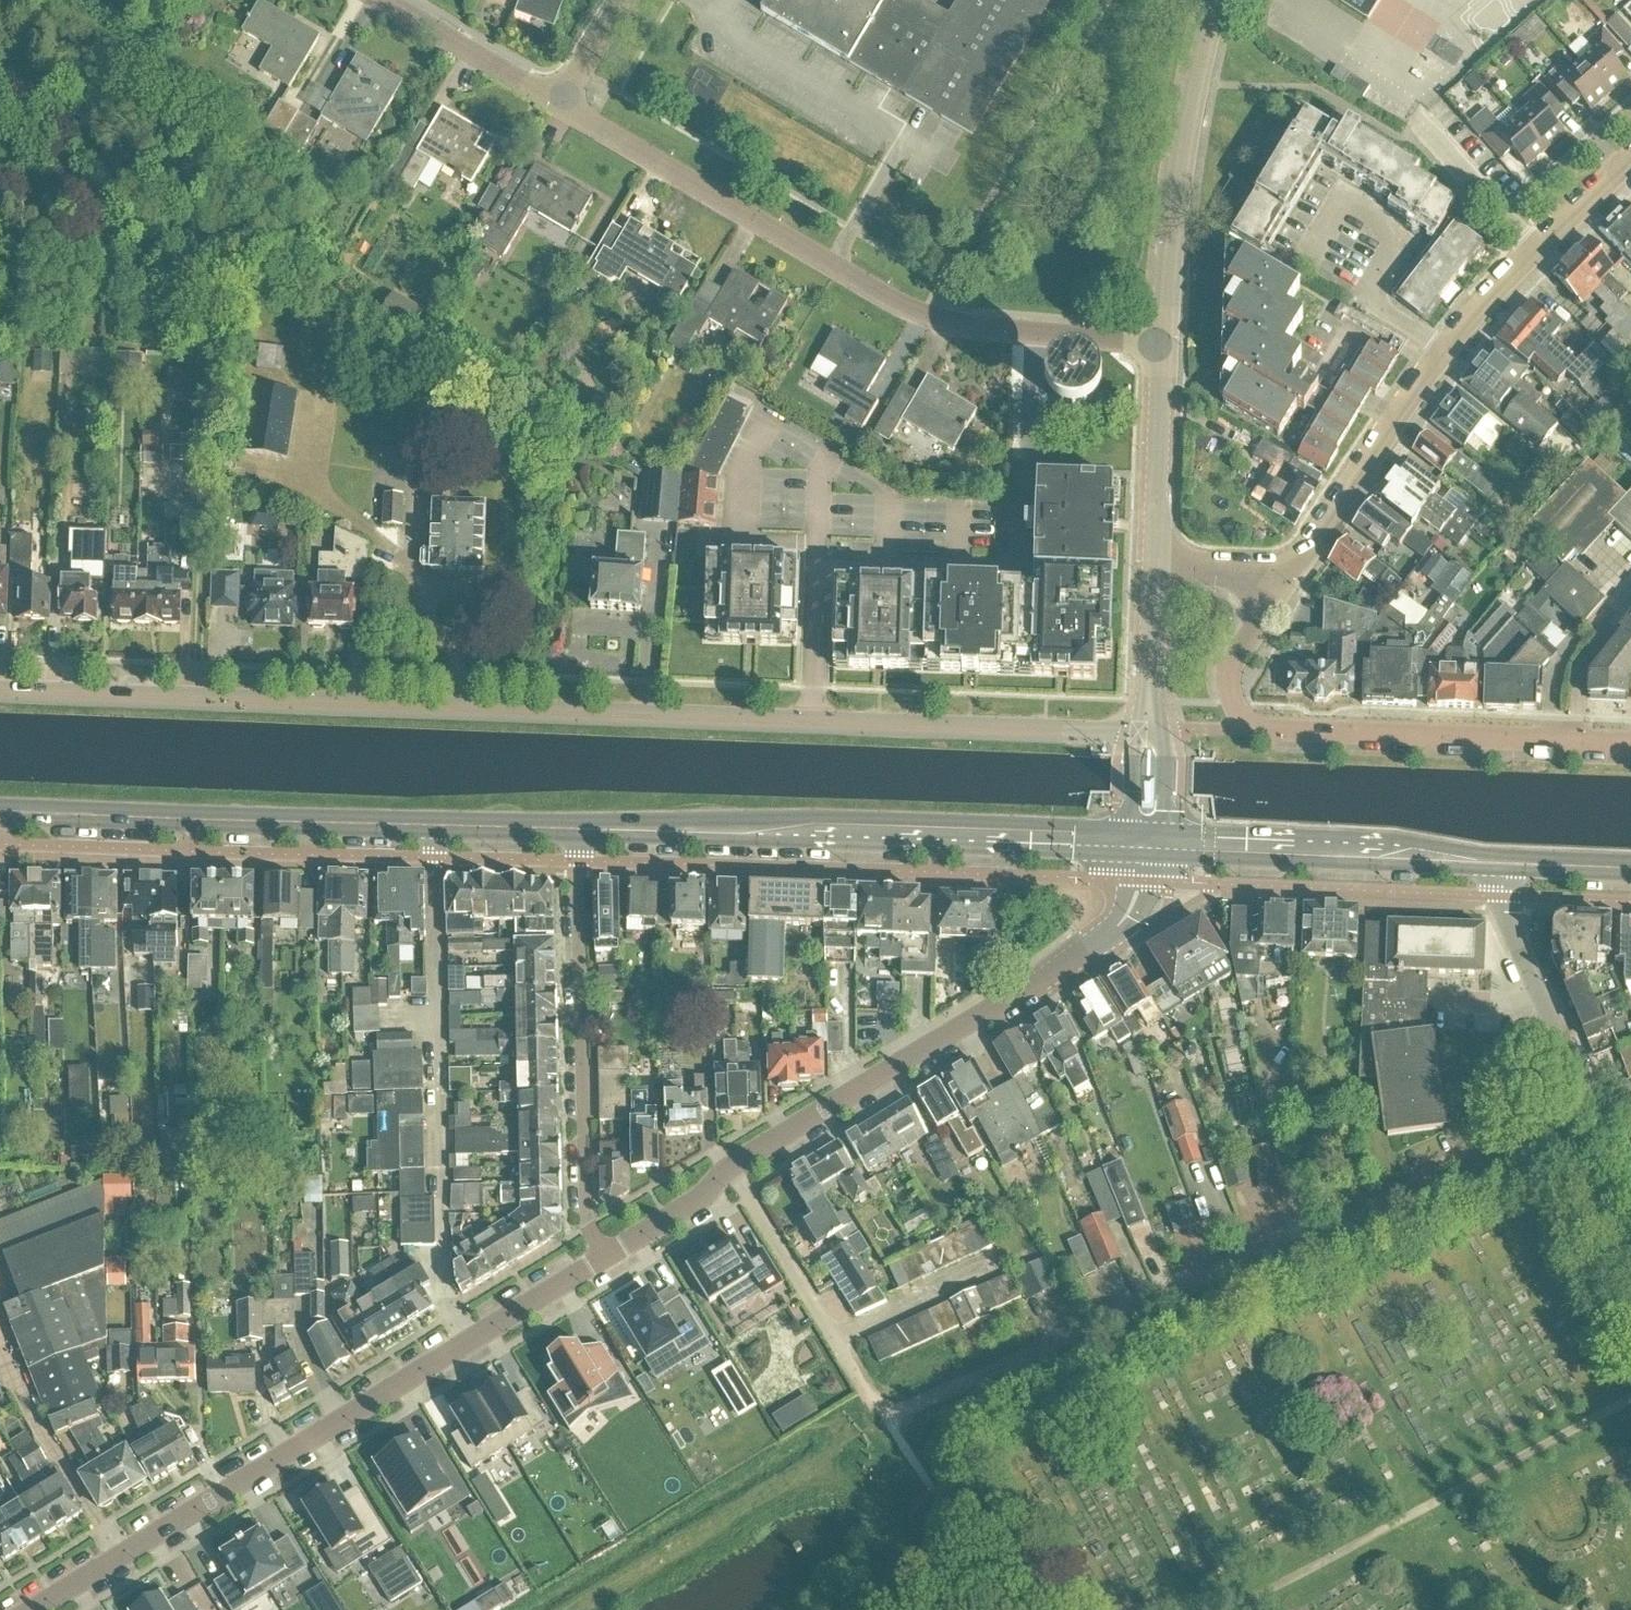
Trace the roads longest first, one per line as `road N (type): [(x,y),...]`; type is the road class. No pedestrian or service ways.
road 1 (unclassified): [(1150,733),(0,690)]
road 2 (unclassified): [(886,1414),(1588,1110)]
road 3 (residential): [(1163,344),(979,333),(916,314),(564,106)]
road 4 (secondary): [(1131,844),(576,832)]
road 5 (residential): [(1630,745),(1244,726),(1229,676),(1286,579)]
road 6 (residential): [(466,1344),(445,1298),(437,830)]
road 7 (unclassified): [(37,1609),(466,1344)]
road 8 (secondary): [(437,830),(0,811)]
road 9 (residential): [(576,832),(587,1224),(603,1257)]
road 10 (unclassified): [(734,1167),(1038,982)]
road 11 (unclassified): [(1163,344),(1195,78),(1219,0)]
road 12 (secondary): [(1500,865),(1159,844)]
road 13 (residential): [(1443,351),(1370,300),(1401,248),(1374,220),(1340,205),(1306,265)]
road 14 (residential): [(734,1167),(886,1414)]
road 15 (residential): [(1286,579),(1443,351)]
road 16 (unclassified): [(1588,1110),(1508,928),(1500,865)]
road 17 (unclassified): [(1155,567),(1163,344)]
road 18 (residential): [(564,106),(384,0)]
road 19 (unclassified): [(1150,733),(1155,567)]
road 20 (unclassified): [(466,1344),(603,1257)]
road 21 (unclassified): [(603,1257),(698,1203),(734,1167)]
road 22 (residential): [(1532,240),(1426,127)]
road 23 (residential): [(1443,351),(1532,240)]
road 24 (residential): [(1086,953),(1106,948),(1135,923),(1159,844)]
road 25 (secondary): [(576,832),(437,830)]
road 26 (residential): [(1155,567),(1286,579)]
road 27 (secondary): [(1630,869),(1500,865)]
road 28 (residential): [(1532,240),(1630,161)]
road 29 (residential): [(564,106),(629,0)]
road 30 (residential): [(1131,844),(1125,900),(1086,953)]

